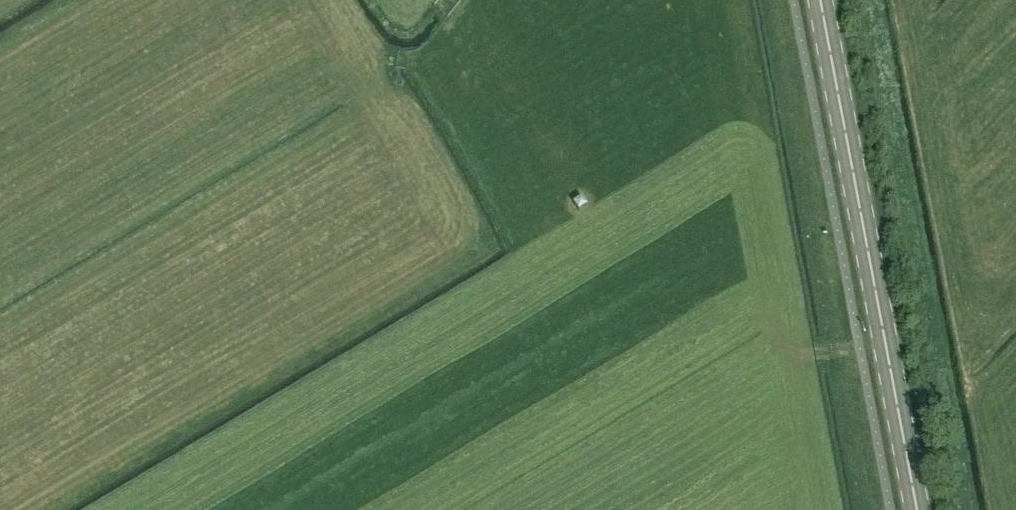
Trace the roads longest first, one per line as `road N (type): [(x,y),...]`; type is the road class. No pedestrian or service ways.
road 1 (secondary): [(916,509),(820,0)]

